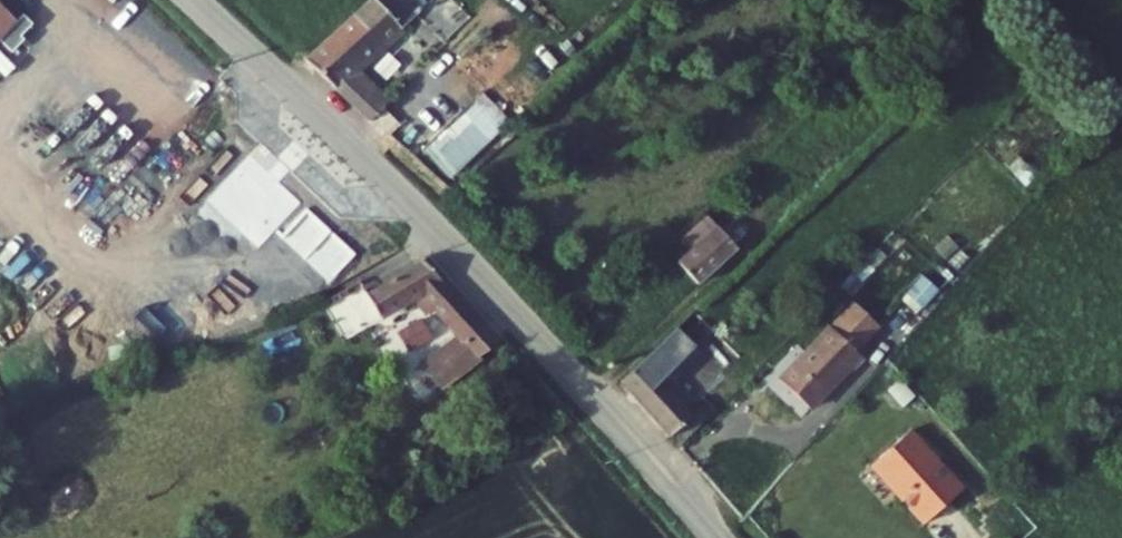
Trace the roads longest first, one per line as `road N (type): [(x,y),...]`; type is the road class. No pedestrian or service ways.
road 1 (tertiary): [(193,0),(523,320),(715,537)]

